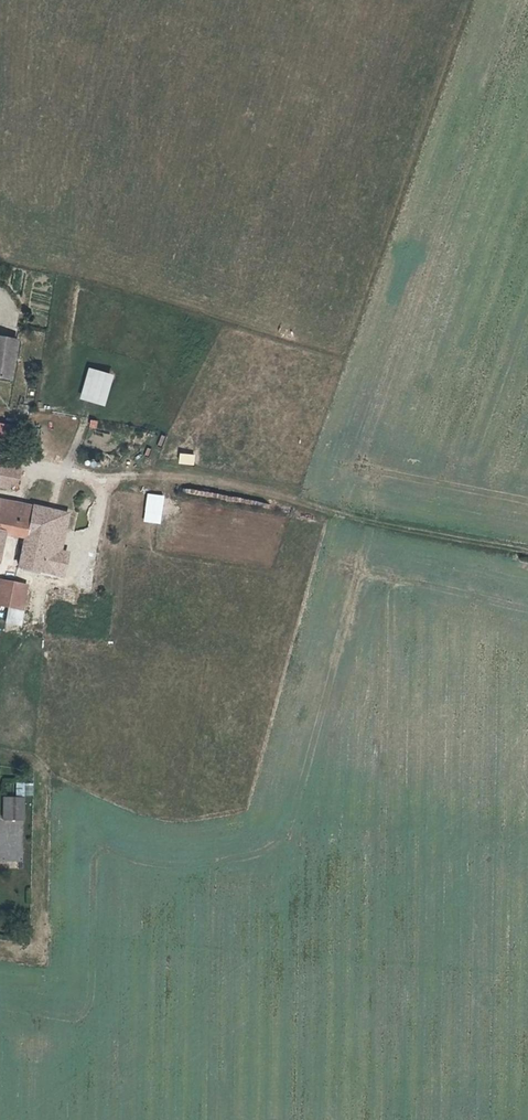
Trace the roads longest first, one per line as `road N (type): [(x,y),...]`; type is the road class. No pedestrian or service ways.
road 1 (track): [(0,455),(68,470),(163,475),(527,552)]

